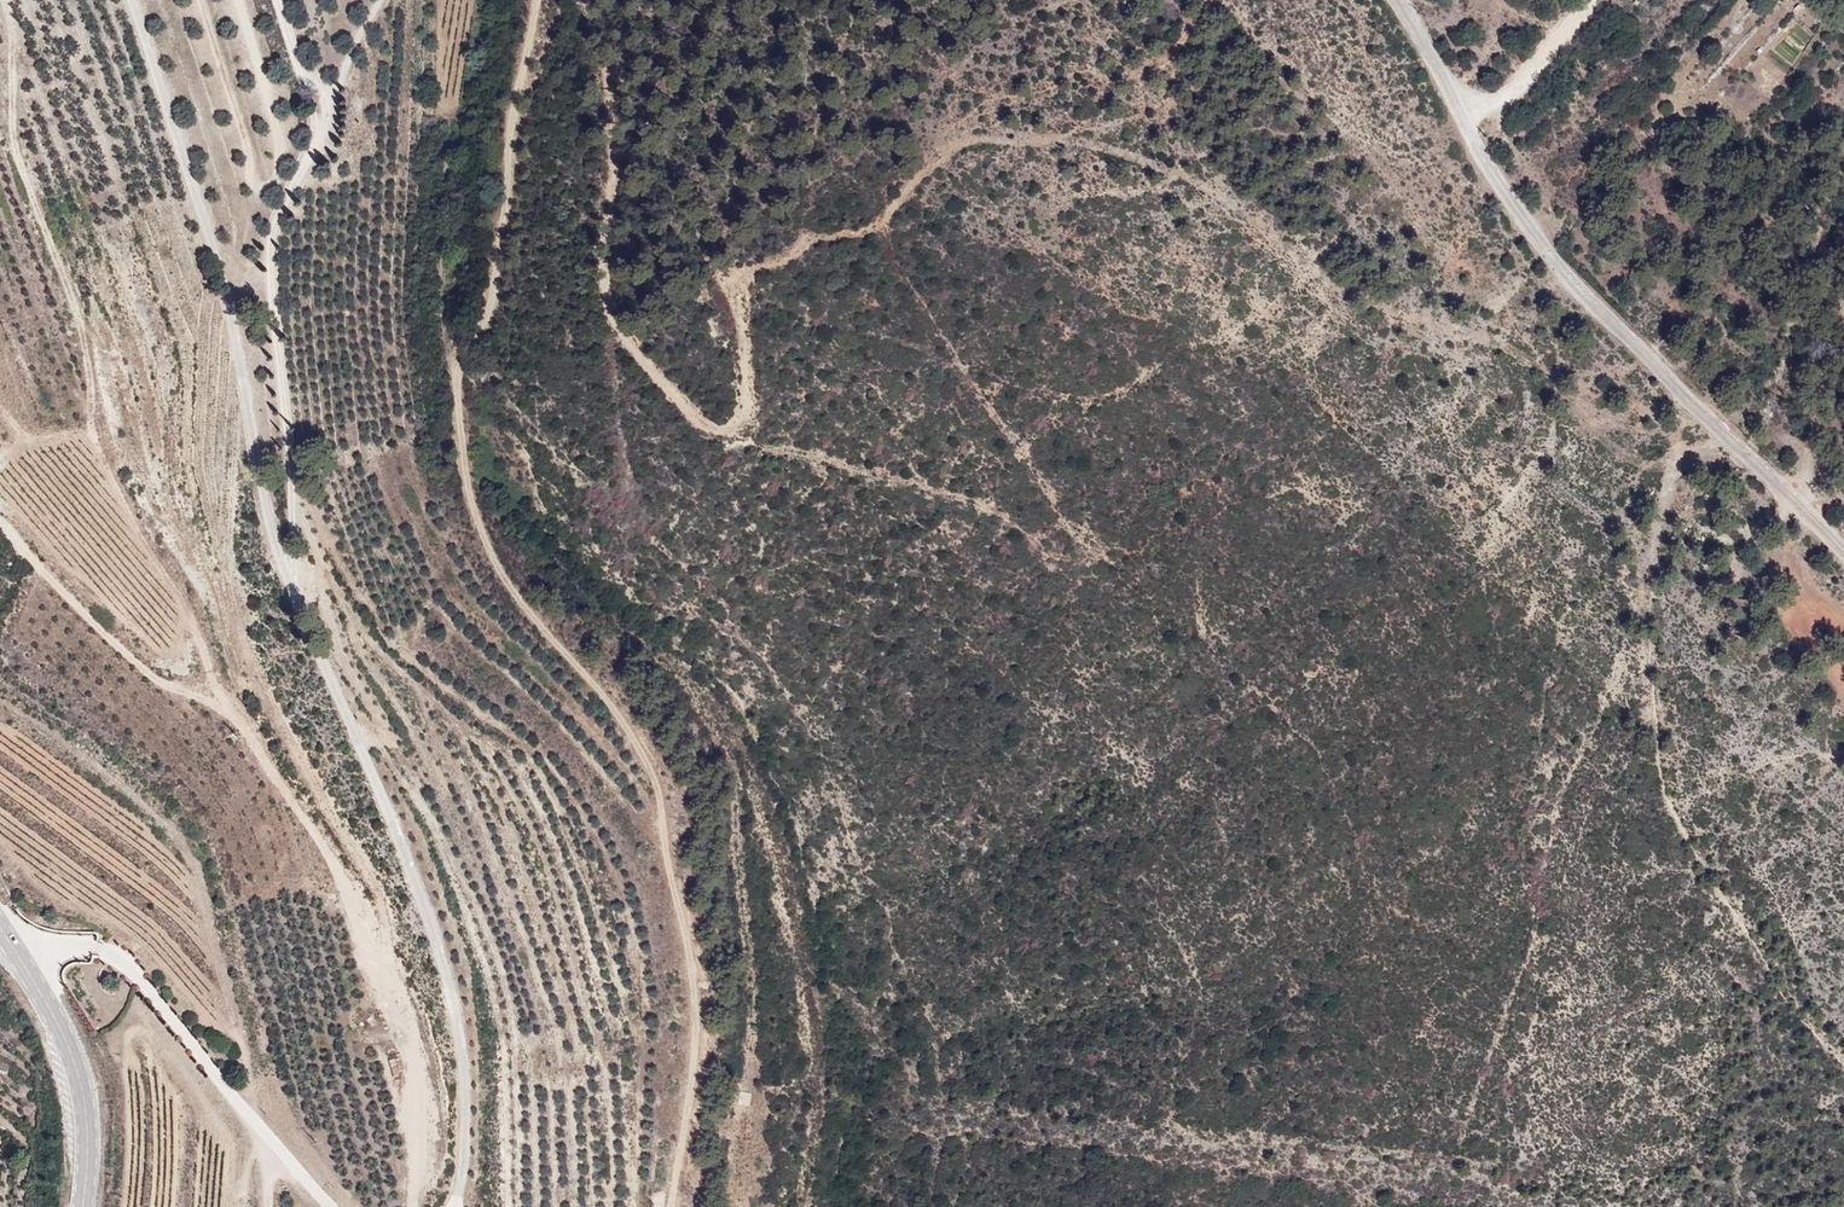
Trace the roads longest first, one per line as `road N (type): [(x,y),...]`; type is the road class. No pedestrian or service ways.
road 1 (unclassified): [(1843,548),(1589,301),(1391,0)]
road 2 (primary): [(84,1206),(89,1109),(77,1058),(0,928)]

